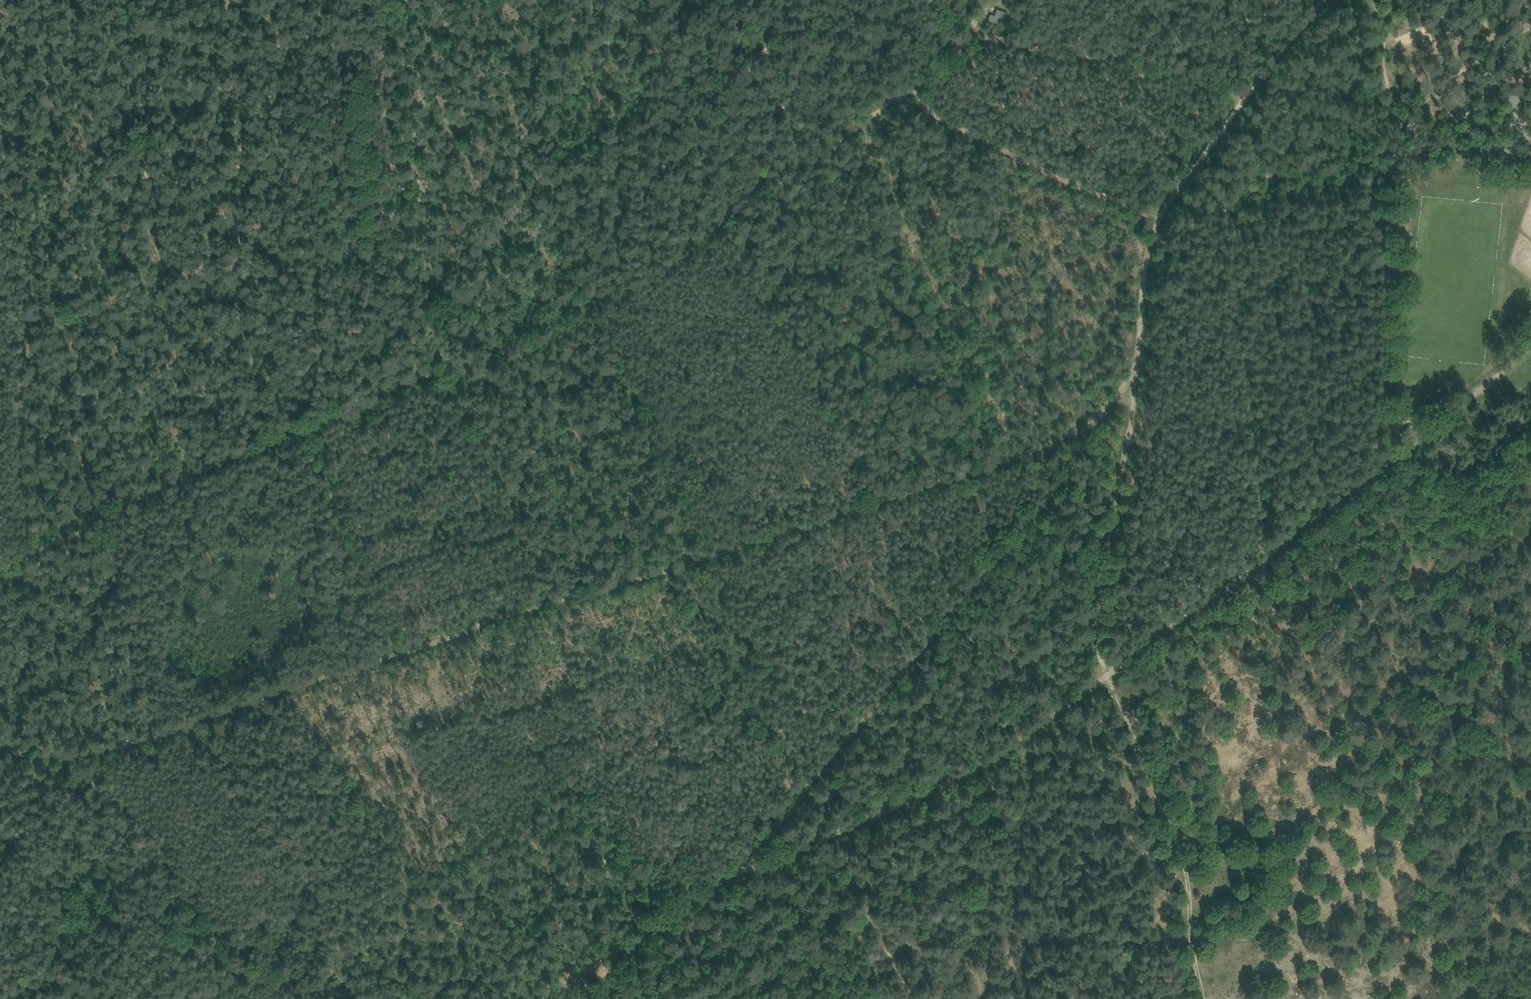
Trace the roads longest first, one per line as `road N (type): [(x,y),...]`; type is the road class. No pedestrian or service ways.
road 1 (track): [(1243,102),(1137,56),(1061,57),(976,33),(902,97),(747,194),(694,254),(298,426)]
road 2 (track): [(1201,998),(1181,857),(1107,676),(1099,594),(1133,409),(1151,246),(1198,162),(1321,0)]
road 3 (track): [(837,834),(1005,749),(1330,509),(1530,346)]
road 4 (track): [(1099,419),(937,484),(476,631)]
road 5 (track): [(736,874),(1059,486),(1136,366)]
road 6 (track): [(0,750),(88,749),(389,660)]
road 7 (track): [(298,426),(0,563)]

